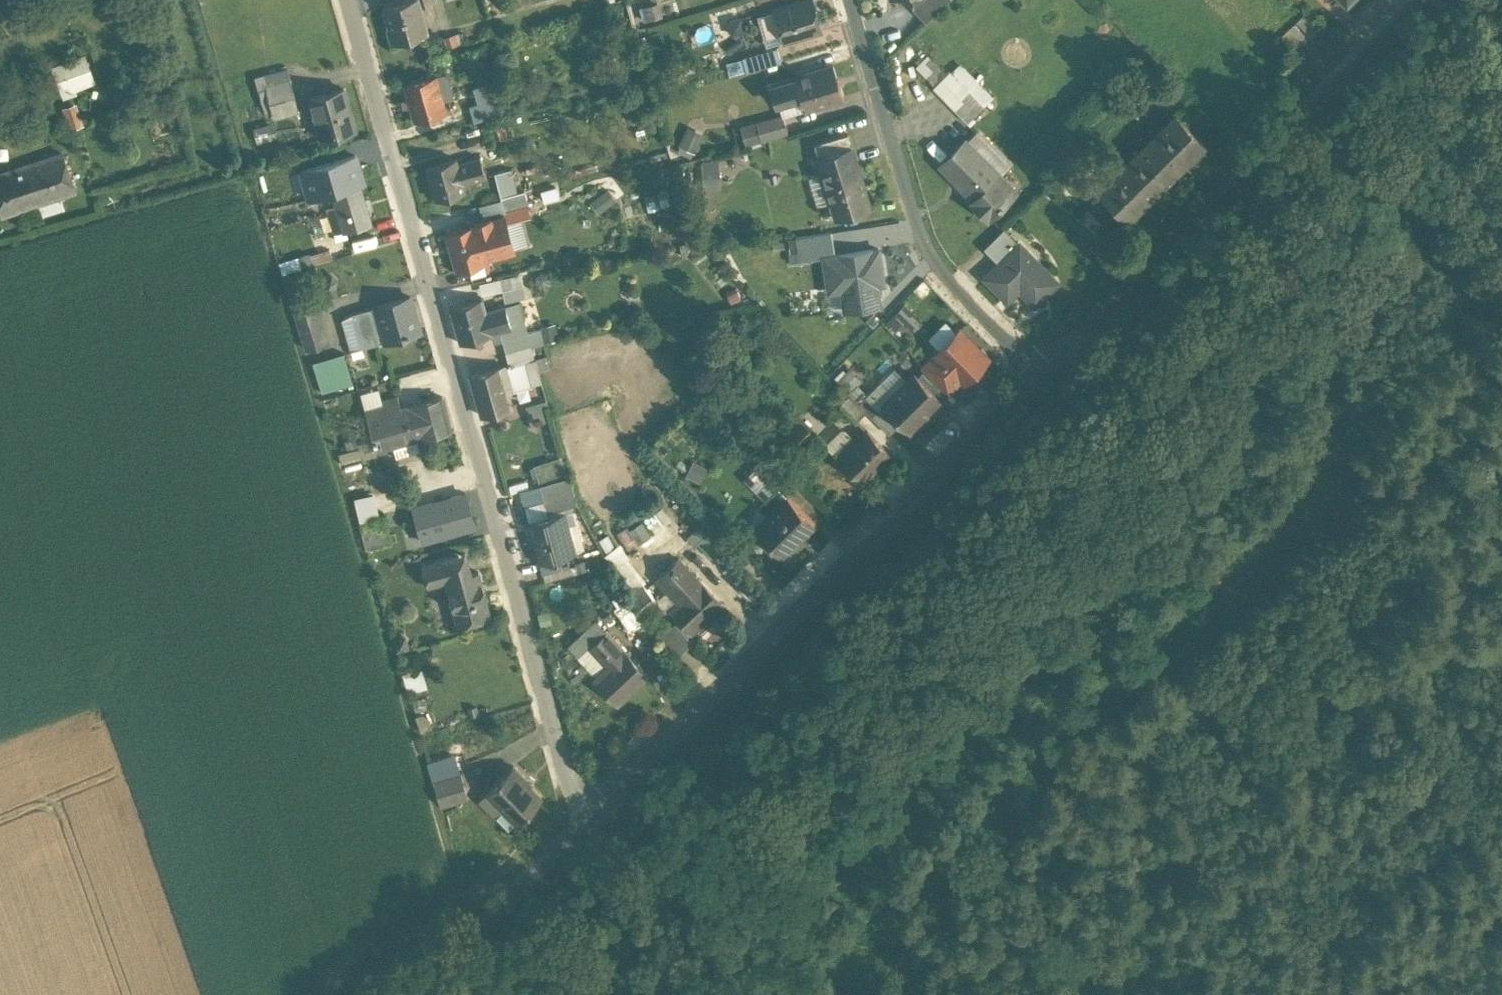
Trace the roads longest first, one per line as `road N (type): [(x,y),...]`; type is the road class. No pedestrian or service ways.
road 1 (residential): [(598,808),(569,774),(349,0)]
road 2 (unclassified): [(1031,381),(598,808)]
road 3 (unclassified): [(1418,0),(1031,381)]
road 4 (residential): [(842,0),(926,272),(1031,381)]
road 5 (unclassified): [(598,808),(407,994)]

